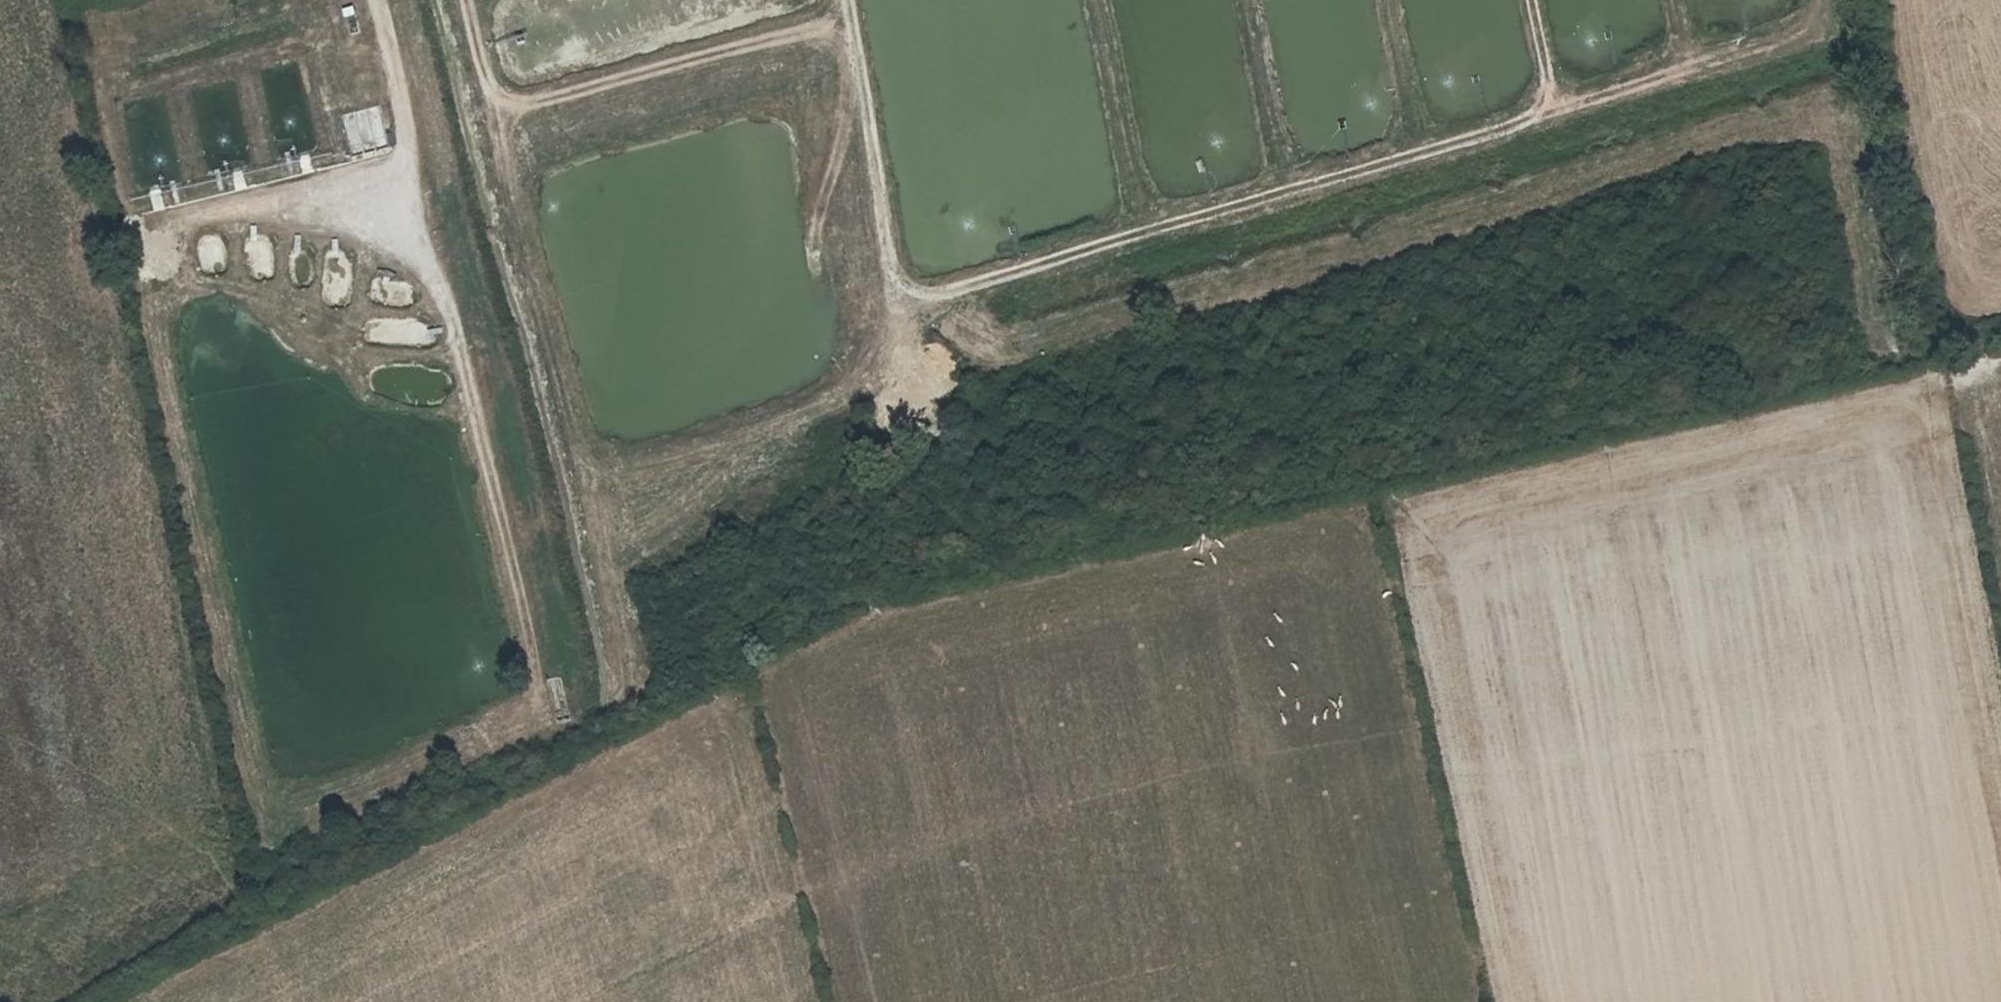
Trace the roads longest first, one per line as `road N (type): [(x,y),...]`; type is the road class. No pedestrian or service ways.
road 1 (track): [(369,0),(393,83),(410,250),(454,351),(533,685)]

